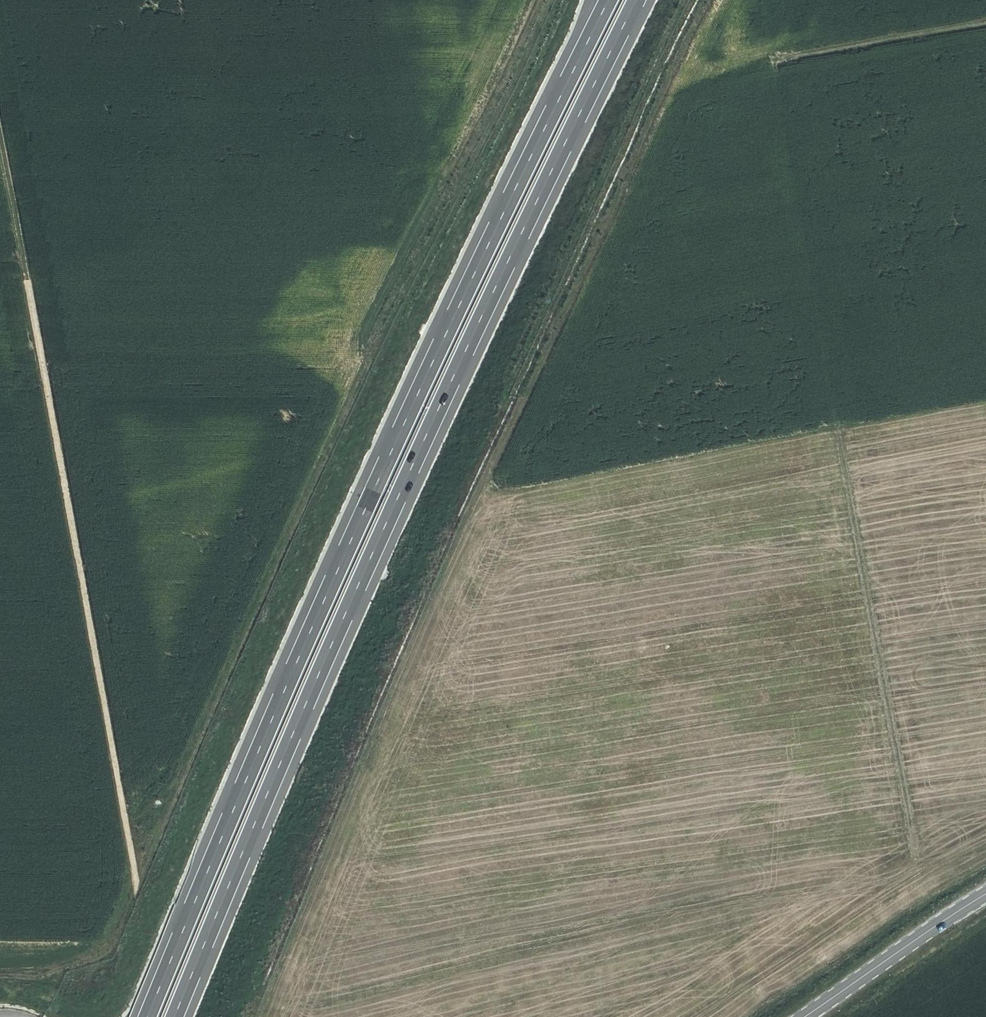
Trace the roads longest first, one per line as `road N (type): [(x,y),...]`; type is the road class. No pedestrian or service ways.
road 1 (motorway): [(172,1016),(460,358),(634,0)]
road 2 (motorway): [(605,0),(360,515),(146,1016)]
road 3 (track): [(697,0),(314,909),(291,992),(295,1016)]
road 4 (track): [(529,0),(362,339),(369,360),(136,881)]
road 5 (track): [(0,128),(136,881),(107,951),(39,977),(0,975)]
road 6 (track): [(780,58),(925,865)]
road 7 (tertiary): [(810,1016),(985,899)]
road 8 (track): [(985,19),(780,58)]
road 9 (track): [(780,58),(656,91)]

